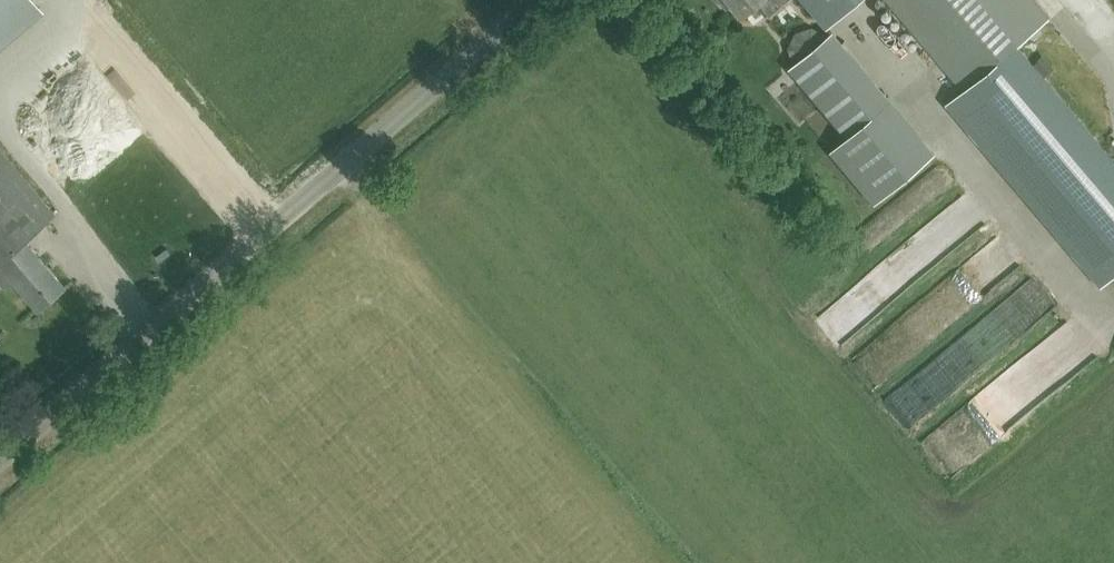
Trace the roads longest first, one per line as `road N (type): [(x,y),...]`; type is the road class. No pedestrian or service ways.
road 1 (tertiary): [(0,461),(550,0)]

